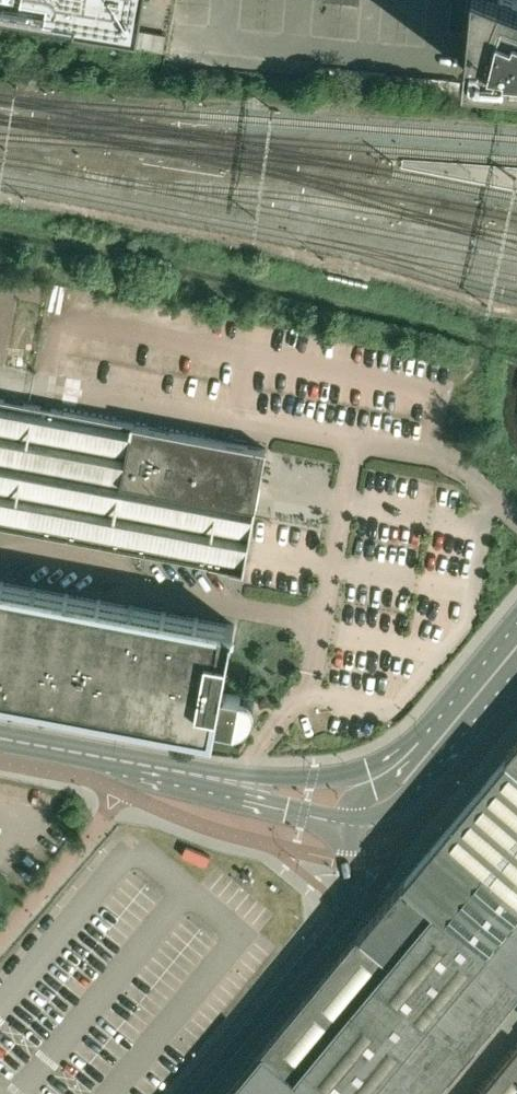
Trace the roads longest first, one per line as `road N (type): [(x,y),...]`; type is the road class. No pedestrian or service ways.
road 1 (unclassified): [(347,824),(345,904),(193,1093)]
road 2 (secondary): [(99,755),(136,776),(347,824)]
road 3 (secondary): [(346,774),(244,774),(99,755)]
road 4 (secondary): [(347,824),(408,789),(449,726)]
road 5 (track): [(443,389),(466,379),(477,359),(484,279)]

